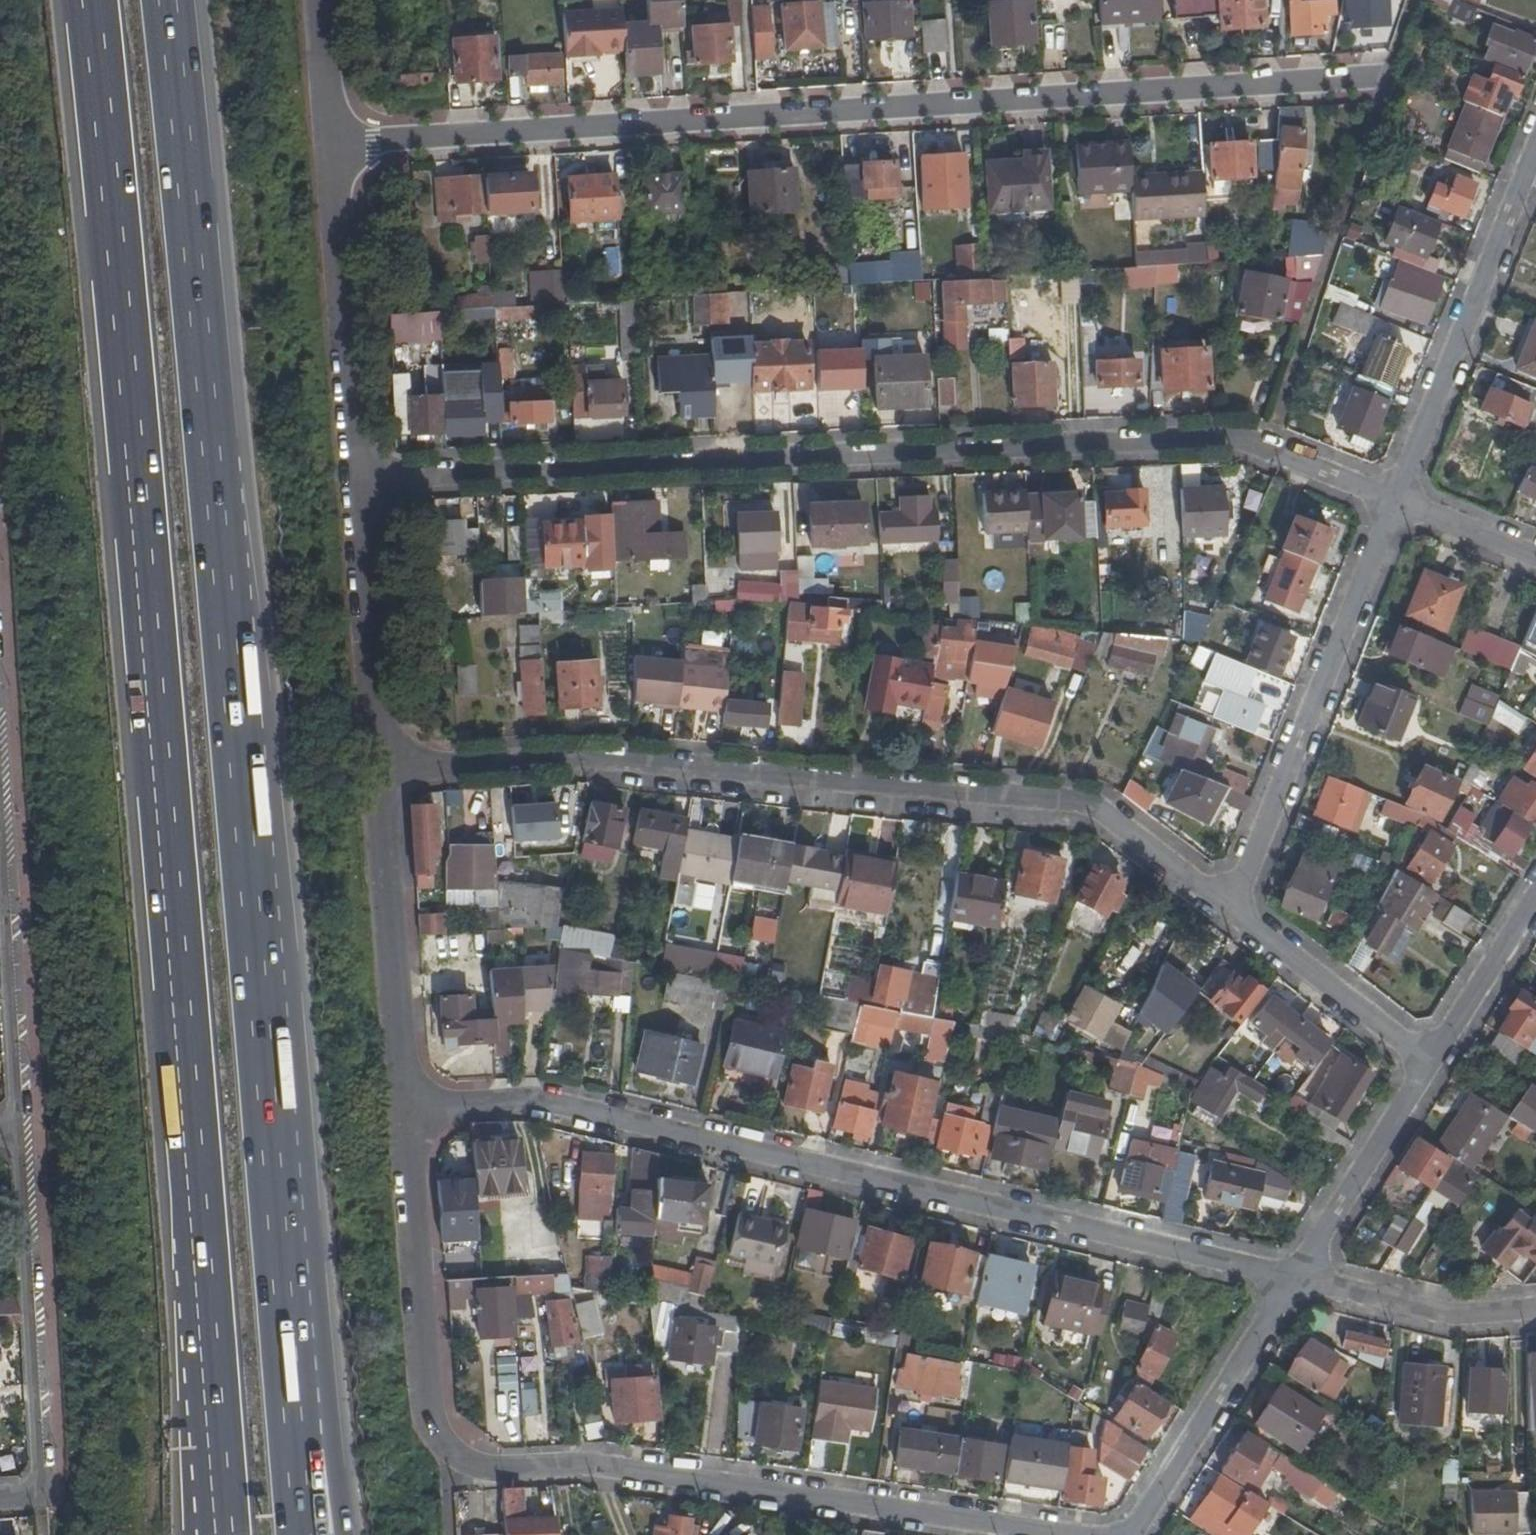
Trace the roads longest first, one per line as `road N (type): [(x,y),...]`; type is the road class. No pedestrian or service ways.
road 1 (motorway): [(88,0),(225,1534)]
road 2 (motorway): [(295,1435),(174,0)]
road 3 (residential): [(330,139),(1386,71)]
road 4 (residential): [(358,470),(1237,437),(1397,503)]
road 5 (residential): [(410,1106),(428,1409),(458,1451),(538,1472),(616,1470),(1052,1534)]
road 6 (residential): [(410,1106),(522,1097),(1296,1276)]
road 7 (residential): [(386,764),(594,759),(1081,802),(1232,907)]
road 8 (residential): [(1232,907),(1397,503)]
road 9 (residential): [(25,1129),(44,1469),(36,1491),(0,1501)]
road 10 (residential): [(1397,503),(1535,151)]
road 11 (residential): [(386,764),(410,1106)]
road 12 (residential): [(2,796),(25,1129)]
road 13 (residential): [(330,139),(358,470)]
road 14 (residential): [(1118,1534),(1296,1276)]
road 15 (residential): [(358,470),(386,764)]
road 16 (residential): [(1232,907),(1432,1067)]
road 17 (residential): [(1296,1276),(1432,1067)]
road 18 (residential): [(1296,1276),(1482,1313),(1535,1308)]
road 19 (residential): [(1432,1067),(1535,901)]
road 20 (residential): [(1397,503),(1535,557)]
road 21 (residential): [(318,0),(330,139)]

